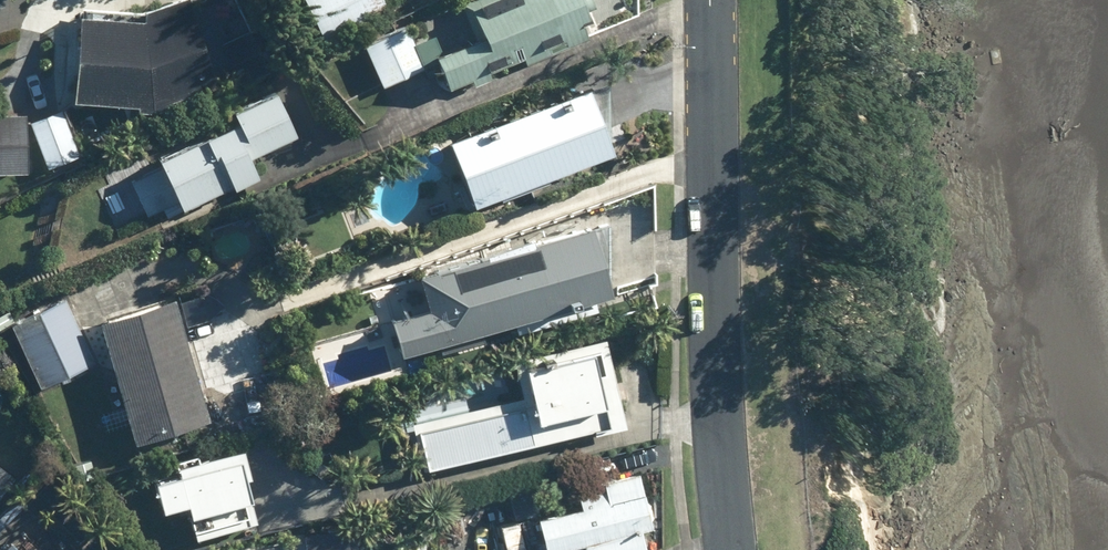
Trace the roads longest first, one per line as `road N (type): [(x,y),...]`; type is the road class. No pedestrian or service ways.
road 1 (residential): [(733,549),(715,399),(706,0)]

